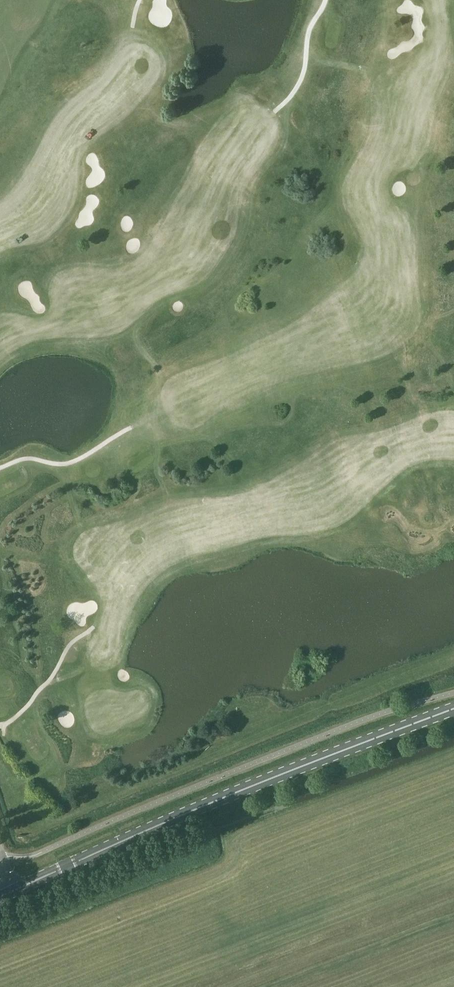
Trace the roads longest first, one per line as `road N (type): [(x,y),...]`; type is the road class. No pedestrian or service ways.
road 1 (secondary): [(15,891),(453,707)]

